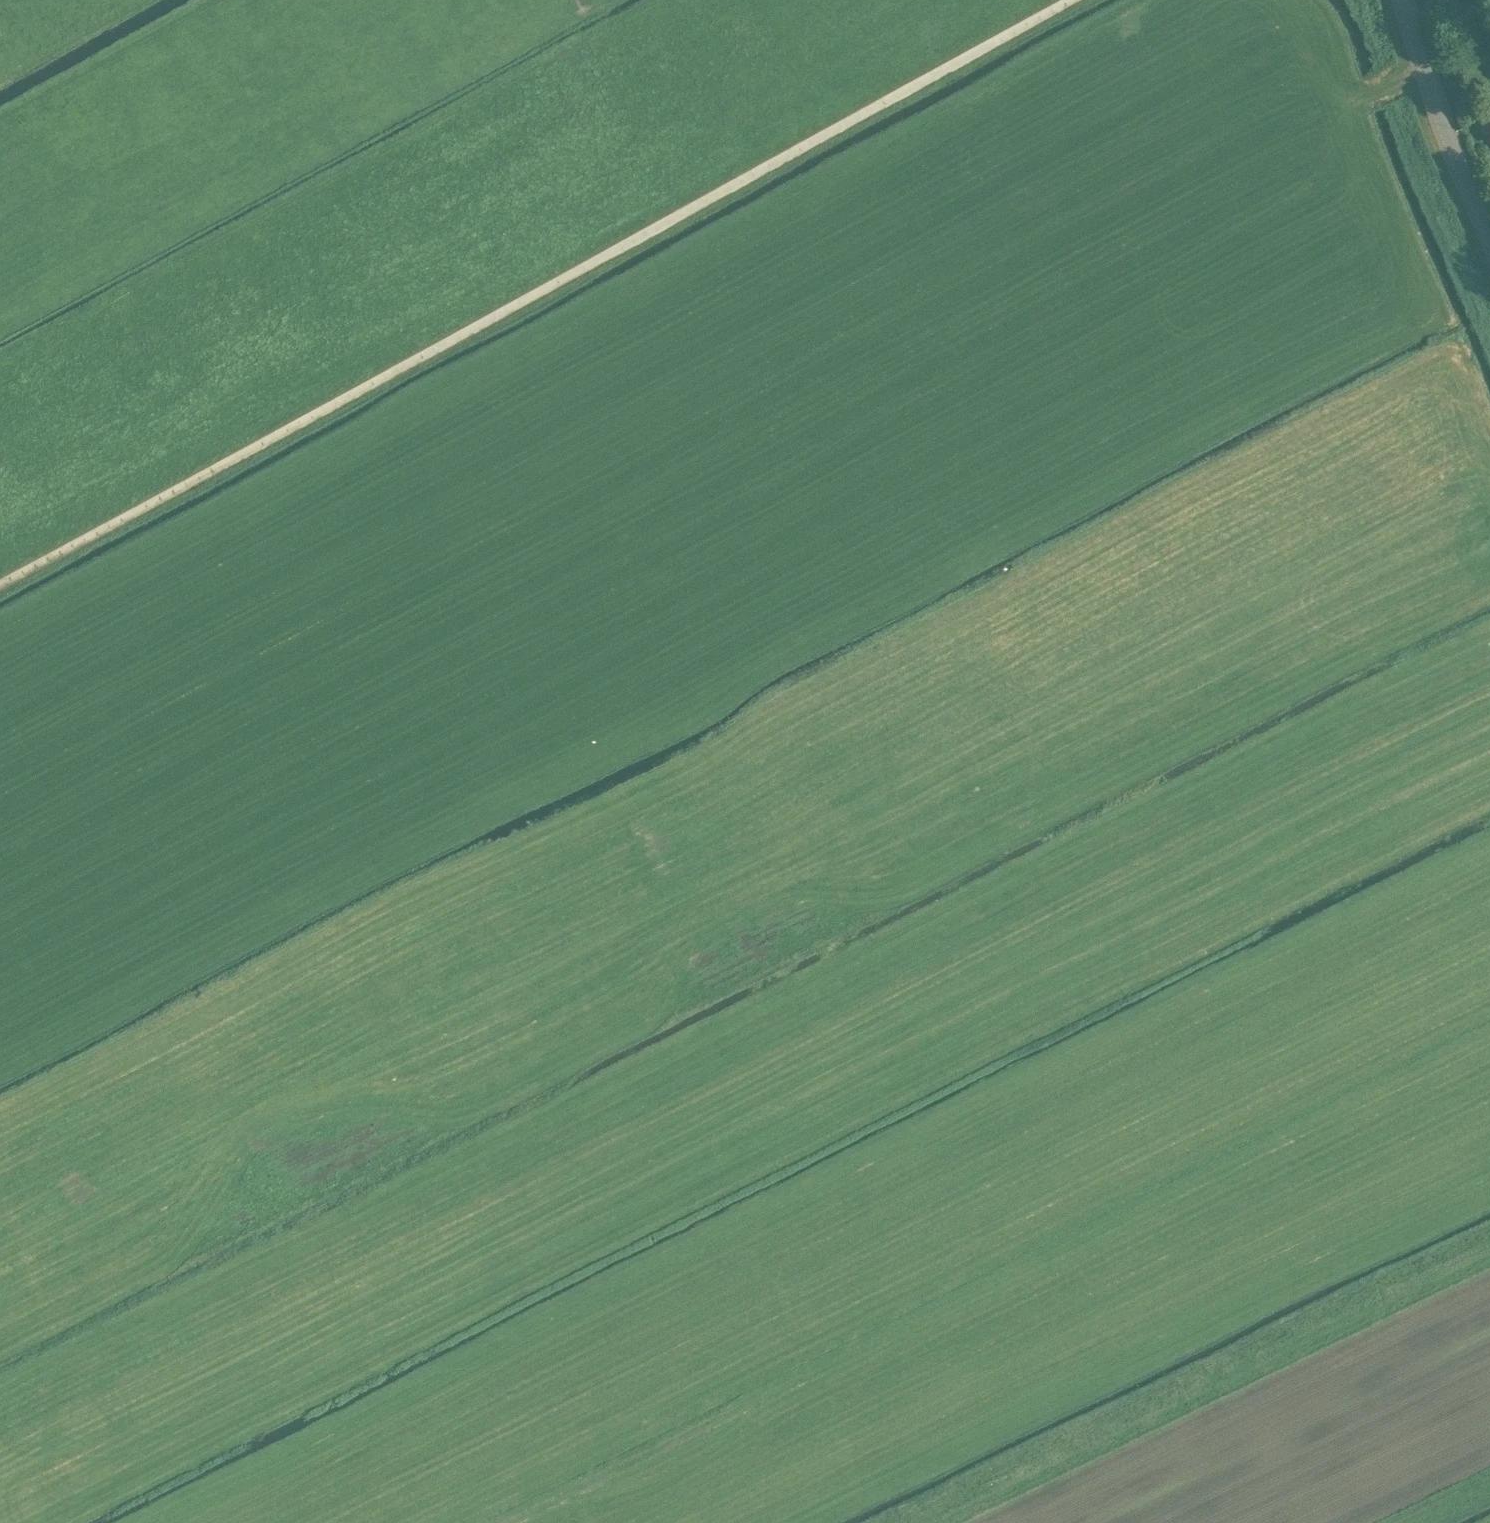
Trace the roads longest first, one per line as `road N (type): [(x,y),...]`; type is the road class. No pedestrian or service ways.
road 1 (tertiary): [(1489,233),(1404,0)]

